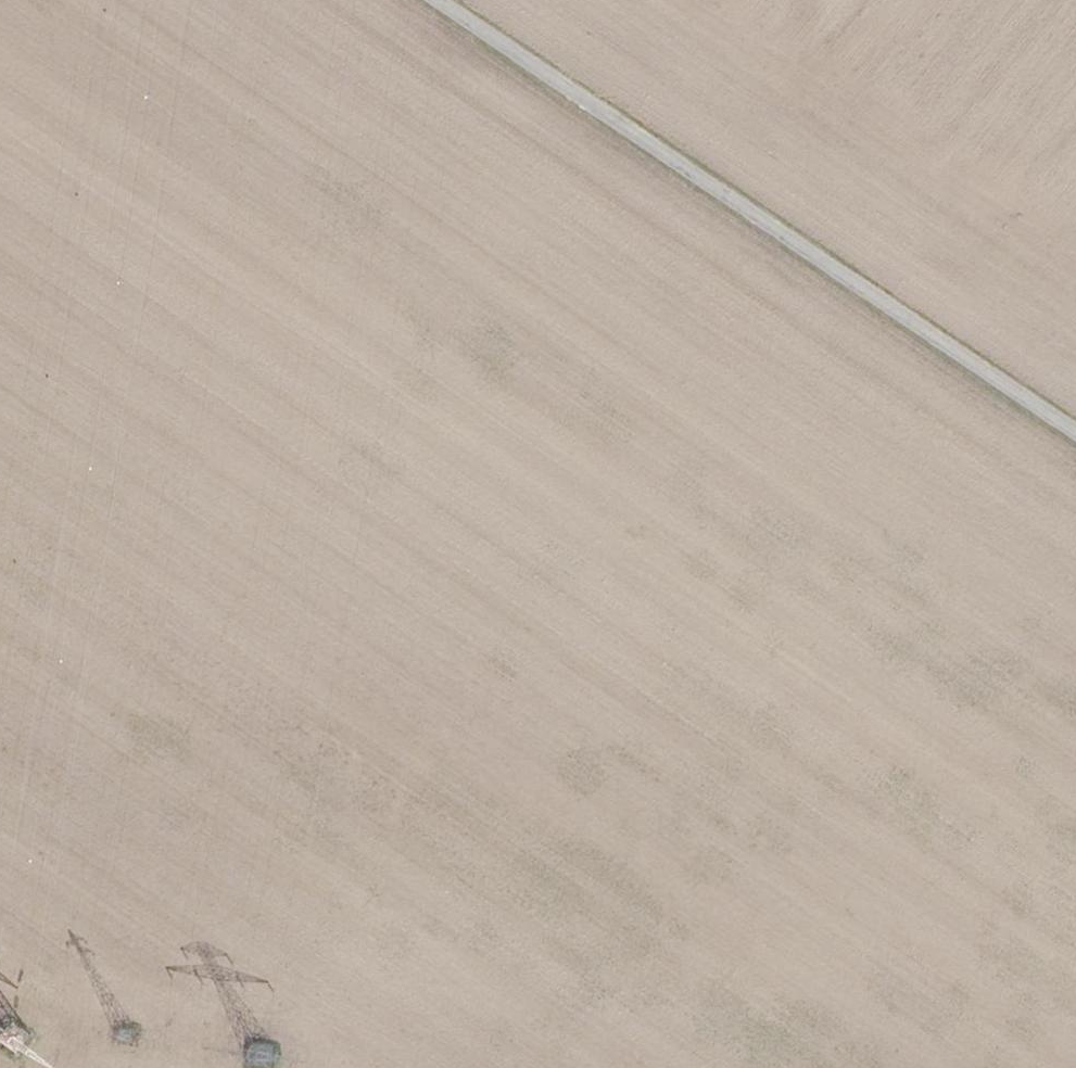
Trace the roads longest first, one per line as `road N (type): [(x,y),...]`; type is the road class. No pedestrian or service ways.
road 1 (unclassified): [(444,0),(1075,423)]

